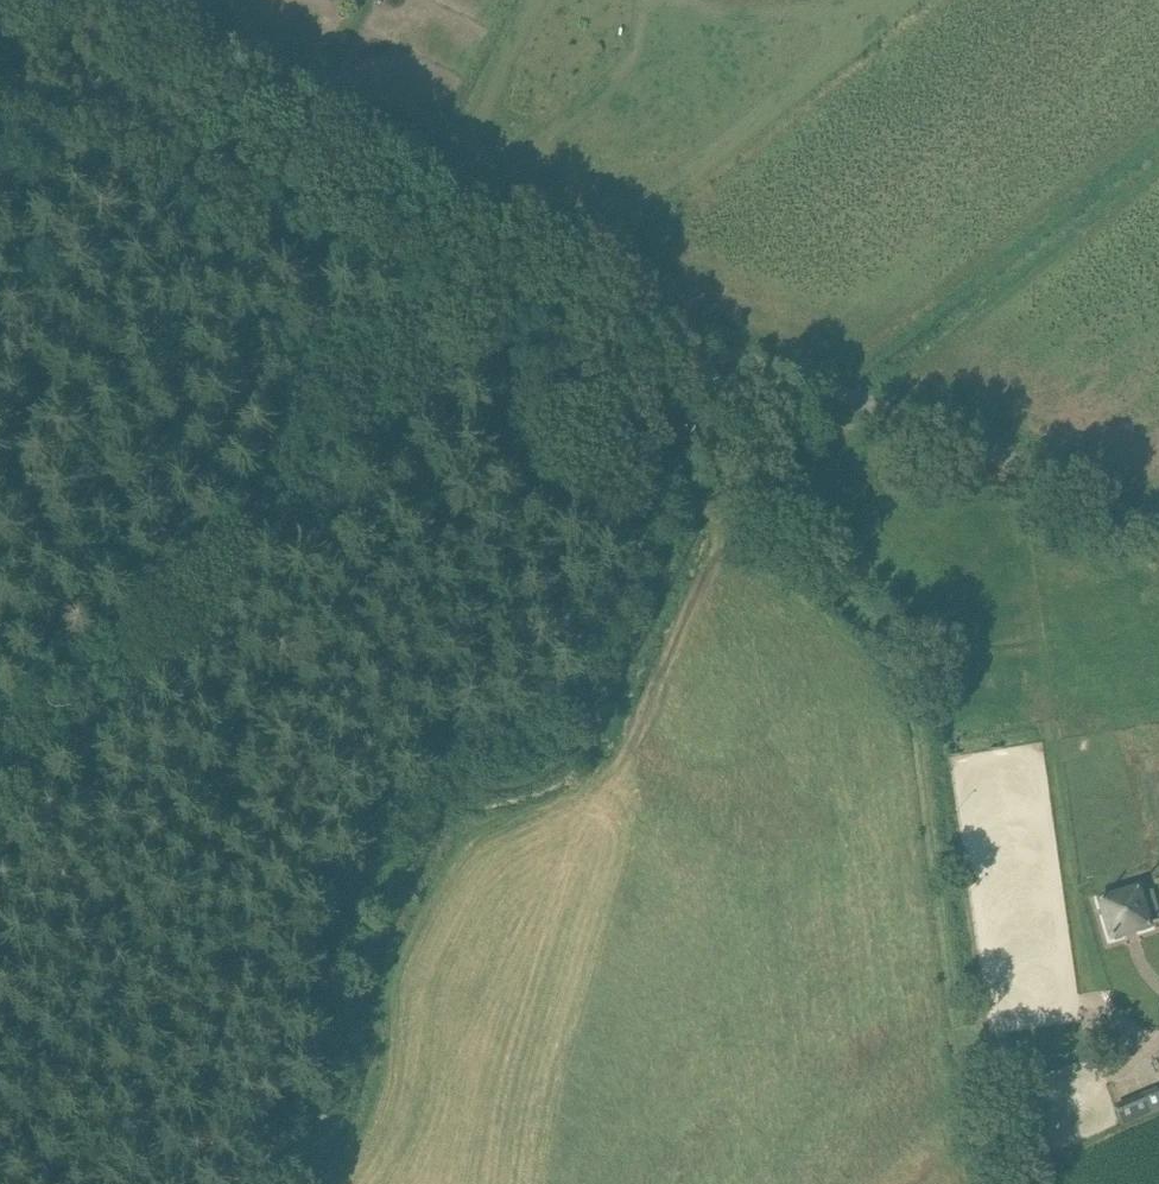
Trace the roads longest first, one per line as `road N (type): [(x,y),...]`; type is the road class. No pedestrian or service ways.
road 1 (unclassified): [(1158,533),(901,406),(734,344),(0,152)]

